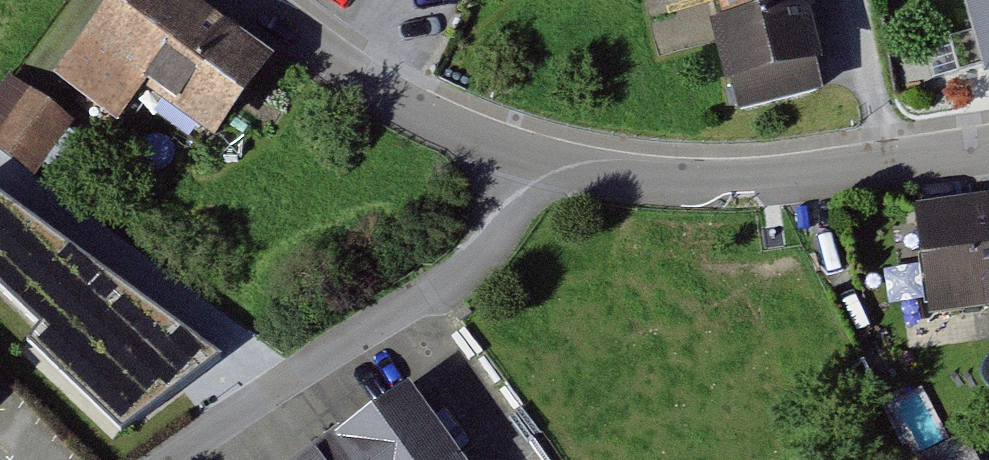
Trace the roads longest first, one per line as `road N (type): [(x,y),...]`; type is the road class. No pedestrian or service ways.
road 1 (residential): [(176,459),(471,261),(490,240),(530,157)]
road 2 (residential): [(892,162),(679,183),(530,157)]
road 3 (residential): [(530,157),(419,112),(249,0)]
road 4 (residential): [(850,0),(892,162)]

